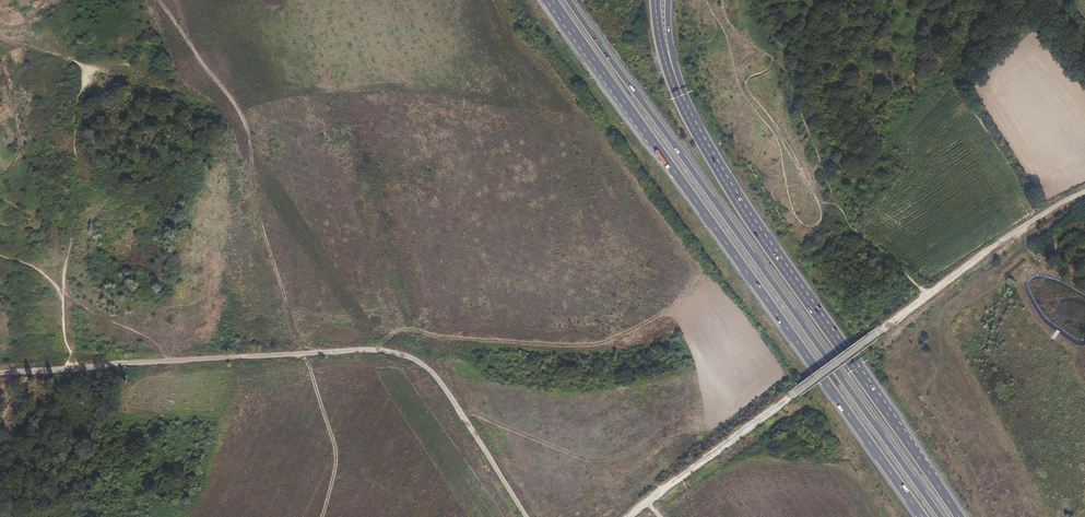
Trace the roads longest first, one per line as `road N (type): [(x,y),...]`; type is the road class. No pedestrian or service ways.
road 1 (motorway): [(940,516),(568,0)]
road 2 (track): [(0,372),(395,352),(441,382),(526,516)]
road 3 (track): [(629,516),(932,291),(1042,214),(1084,195)]
road 4 (motorway): [(922,462),(698,135),(669,72),(655,0)]
road 5 (motorway): [(922,462),(700,125),(674,64),(668,0)]
road 6 (motorway): [(679,178),(922,516)]
road 7 (motorway): [(545,0),(679,178)]
road 8 (motorway): [(553,0),(679,178)]

